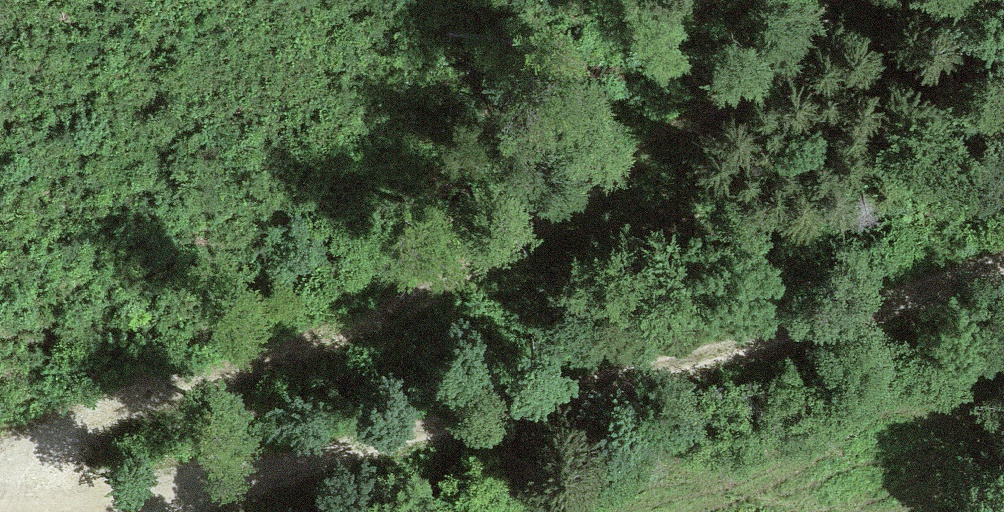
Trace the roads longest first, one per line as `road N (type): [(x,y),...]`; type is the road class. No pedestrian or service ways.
road 1 (track): [(12,492),(18,464),(48,434),(325,339),(470,272),(656,152),(832,0)]
road 2 (track): [(1003,257),(148,511)]

